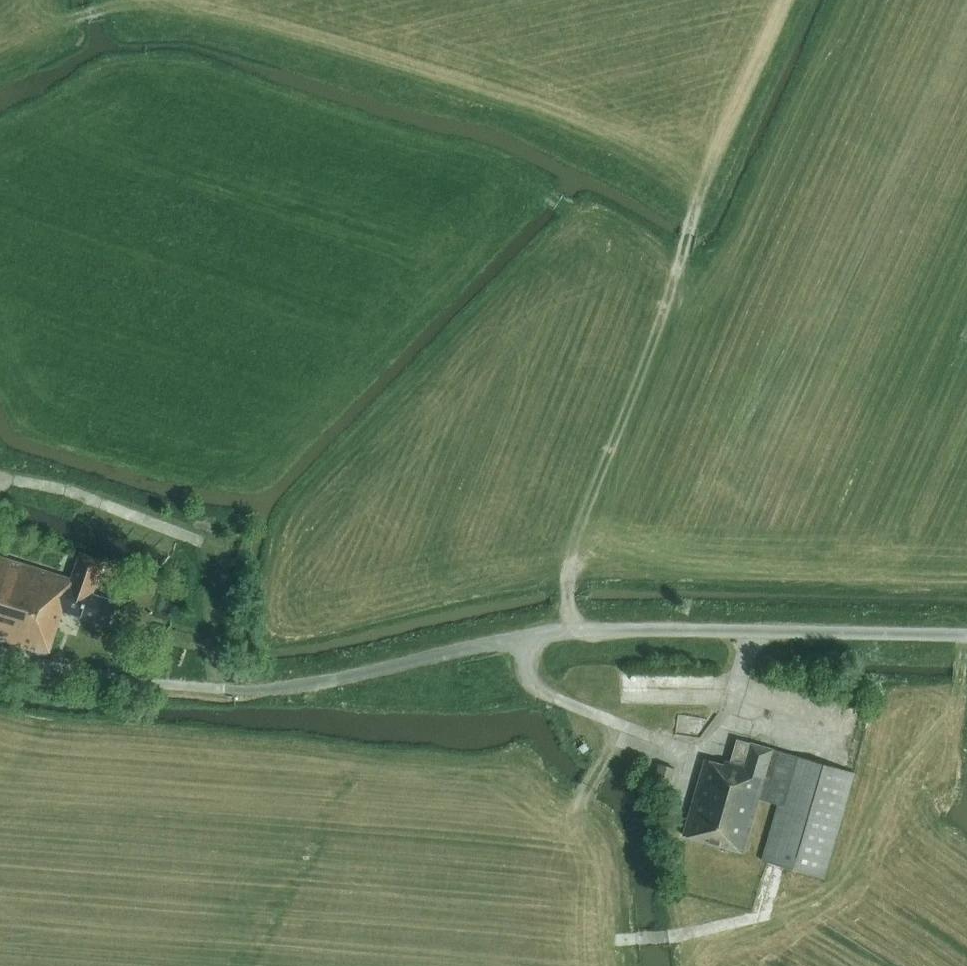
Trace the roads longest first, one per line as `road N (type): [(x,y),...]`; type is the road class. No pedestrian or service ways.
road 1 (unclassified): [(219,690),(300,686),(580,631),(966,635)]
road 2 (track): [(964,635),(961,697),(946,748),(863,869),(808,905),(668,939),(617,939)]

